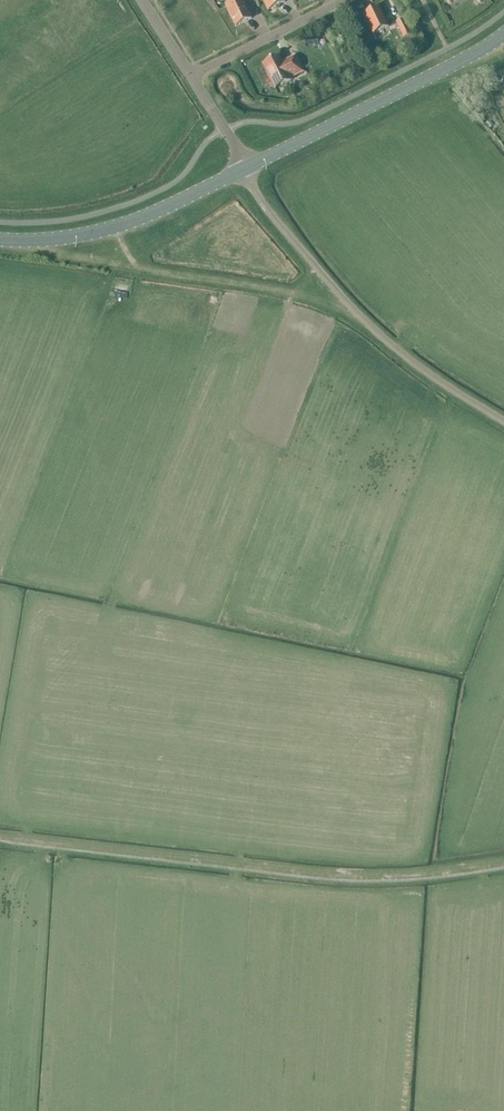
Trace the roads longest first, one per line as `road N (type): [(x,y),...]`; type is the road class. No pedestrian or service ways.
road 1 (track): [(503,866),(386,881),(0,841)]
road 2 (unclassified): [(503,418),(373,327),(271,216),(244,168)]
road 3 (secondary): [(244,168),(427,81),(503,34)]
road 4 (secondary): [(0,241),(78,237),(114,226),(244,168)]
road 5 (residential): [(188,75),(344,0)]

